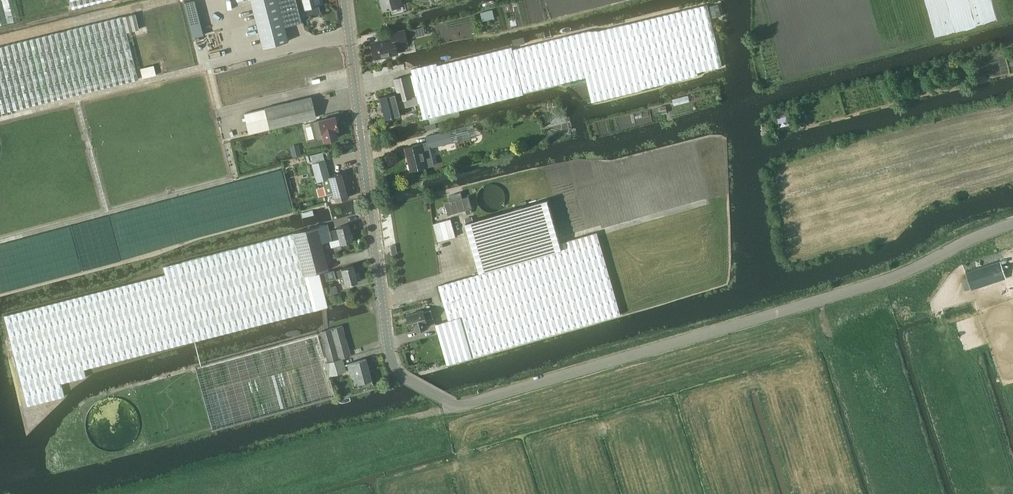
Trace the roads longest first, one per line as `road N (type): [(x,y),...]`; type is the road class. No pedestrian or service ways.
road 1 (residential): [(446,400),(470,403),(863,288),(1012,225)]
road 2 (residential): [(446,400),(402,375),(389,353),(344,0)]
road 3 (track): [(778,199),(1012,135)]

